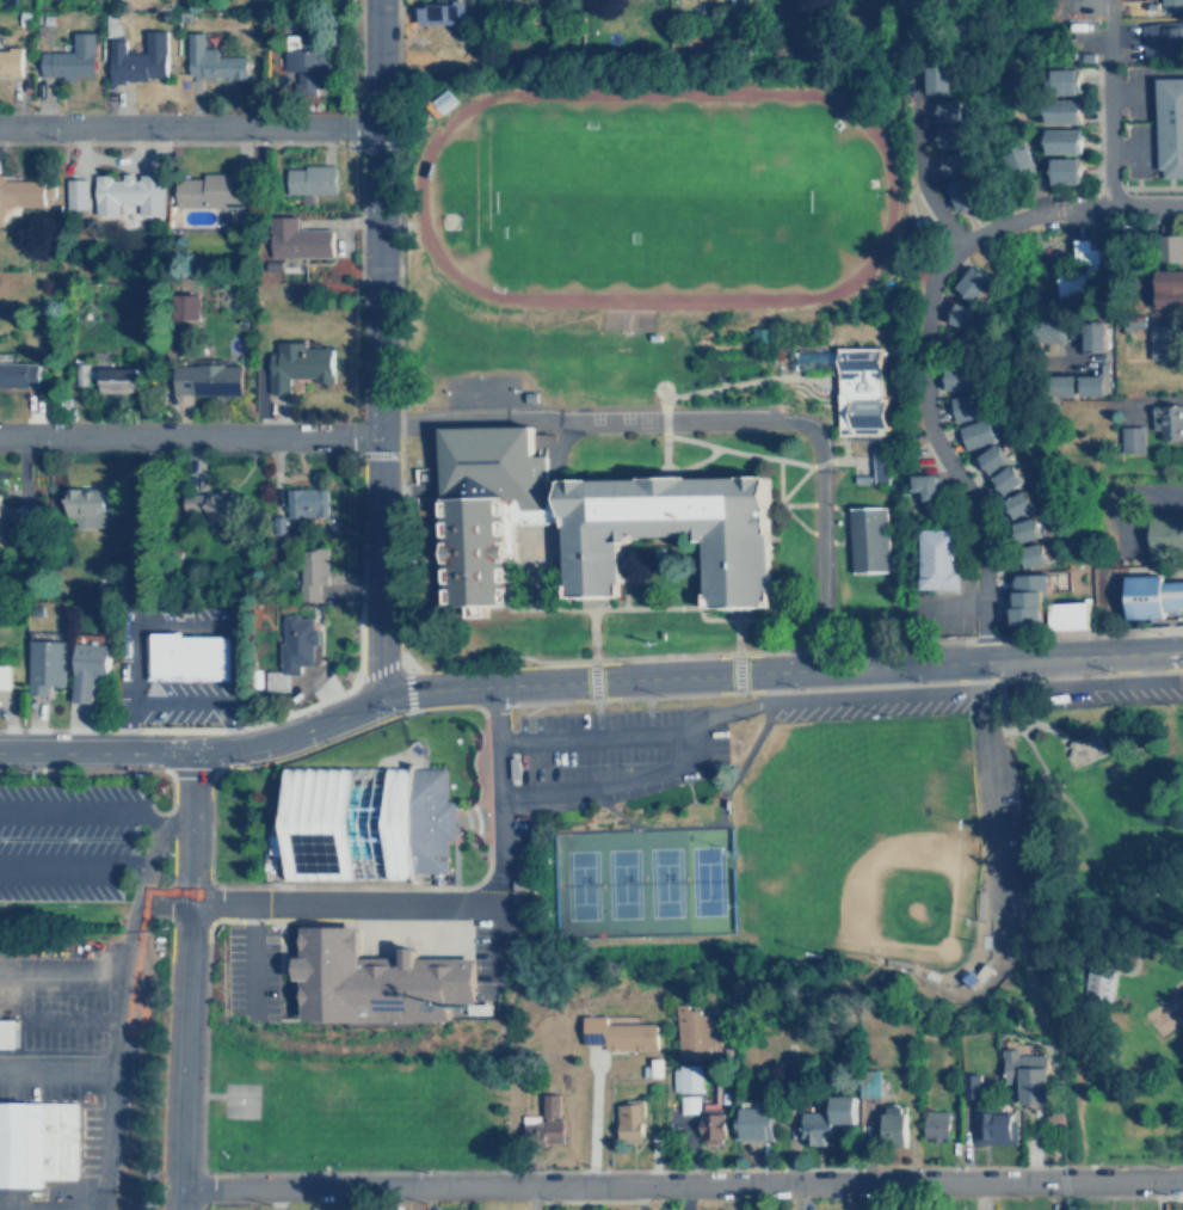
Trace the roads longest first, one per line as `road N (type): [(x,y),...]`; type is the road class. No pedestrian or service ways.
road 1 (tertiary): [(0,750),(245,750),(310,730),(382,694),(1182,651)]
road 2 (residential): [(1182,1182),(175,1190)]
road 3 (tertiary): [(382,694),(376,0)]
road 4 (residential): [(1111,204),(1031,214),(991,228),(949,259),(930,291),(934,422),(944,469),(984,545),(975,663)]
road 5 (tertiary): [(175,1209),(187,751)]
road 6 (residential): [(380,437),(0,439)]
road 7 (residential): [(376,128),(0,127)]
road 8 (residential): [(186,903),(468,907),(491,896),(499,874)]
road 9 (residential): [(1111,204),(1113,10)]
road 10 (residential): [(965,245),(928,194),(914,78)]
road 11 (tertiary): [(382,592),(310,730)]
road 12 (residential): [(928,349),(961,342),(1068,355)]

